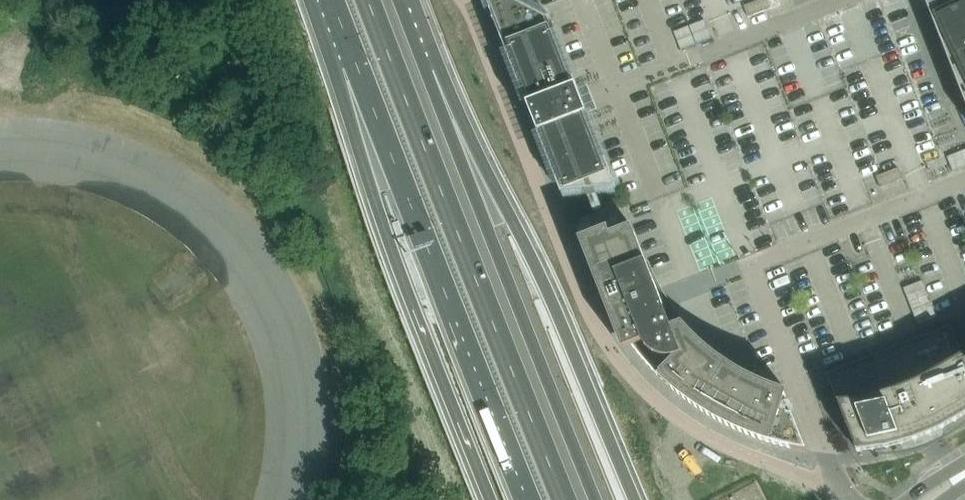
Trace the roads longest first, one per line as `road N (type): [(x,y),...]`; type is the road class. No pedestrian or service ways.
road 1 (trunk): [(326,0),(529,499)]
road 2 (trunk): [(569,499),(369,0)]
road 3 (trunk): [(320,0),(391,238),(492,499)]
road 4 (trunk): [(633,499),(529,242),(427,68)]
road 5 (trunk): [(601,499),(427,68)]

